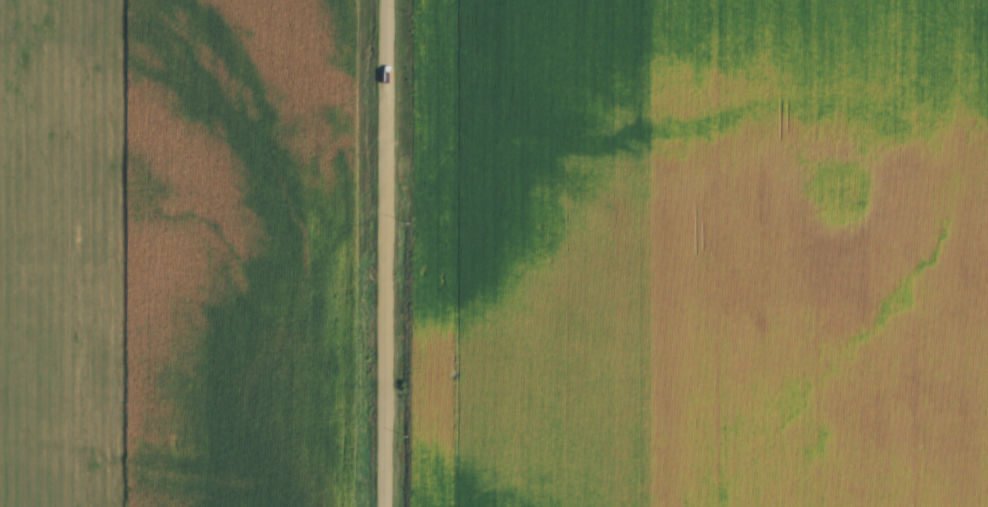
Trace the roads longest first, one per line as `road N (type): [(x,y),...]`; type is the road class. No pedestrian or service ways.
road 1 (residential): [(385,506),(389,0)]

